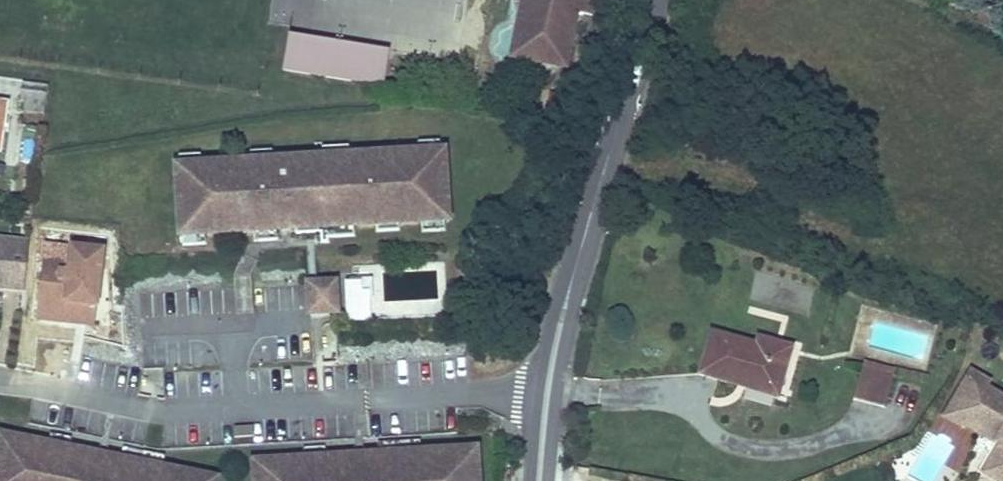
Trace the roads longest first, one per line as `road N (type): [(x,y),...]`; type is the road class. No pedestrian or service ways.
road 1 (tertiary): [(654,0),(564,304),(543,398),(540,480)]

